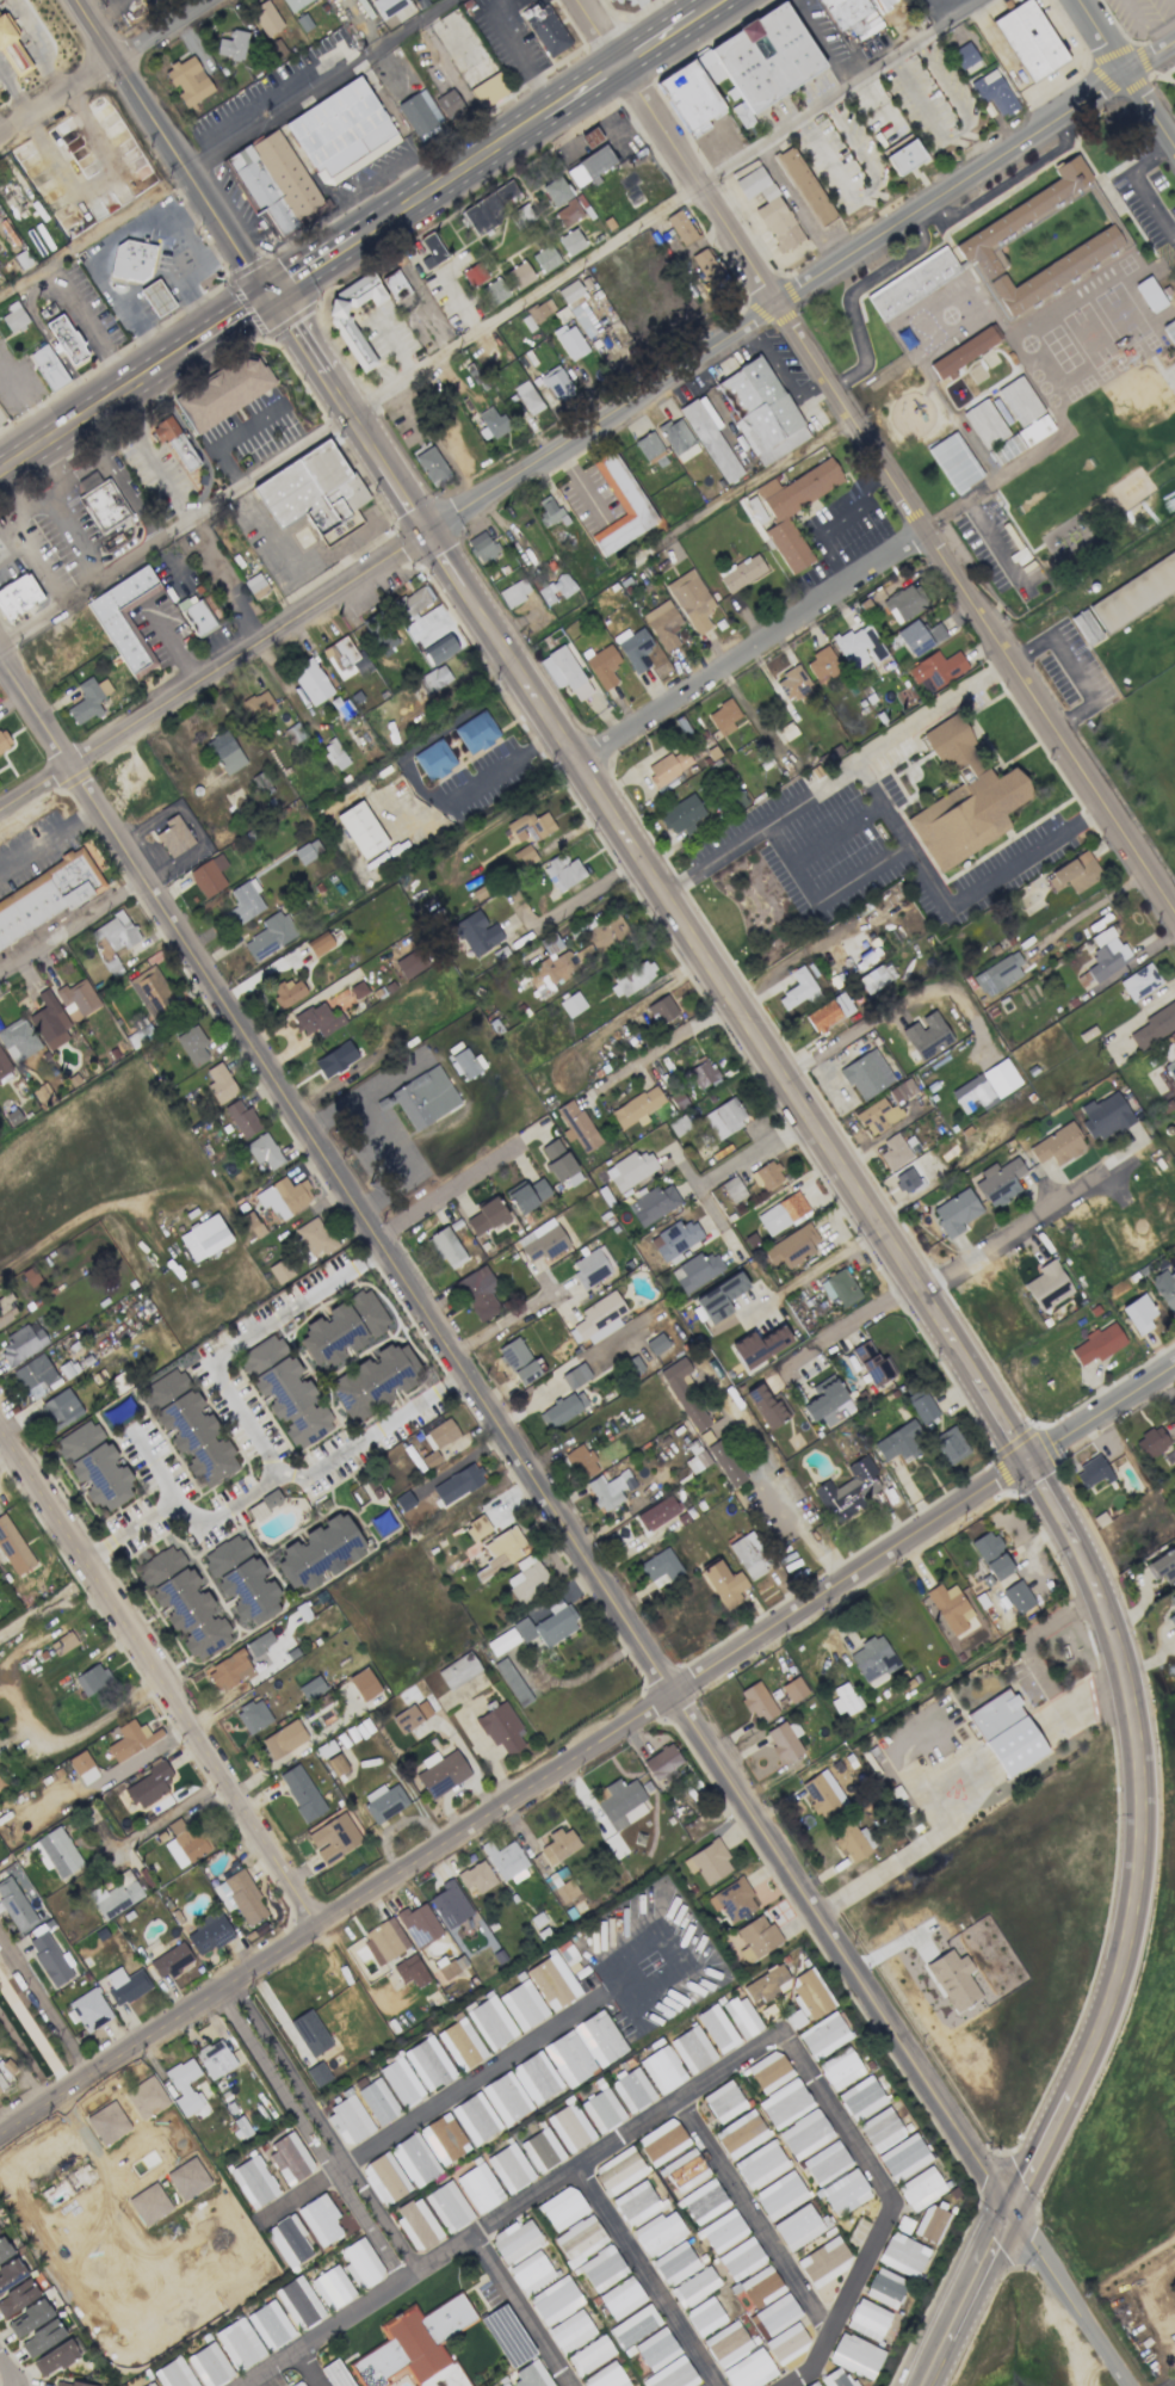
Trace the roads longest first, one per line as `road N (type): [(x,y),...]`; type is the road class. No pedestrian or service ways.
road 1 (residential): [(0,656),(670,1694),(1015,2209)]
road 2 (residential): [(1174,1361),(0,2134)]
road 3 (secondary): [(423,531),(1074,1540)]
road 4 (residential): [(575,0),(1174,908)]
road 5 (residential): [(1174,43),(423,531)]
road 6 (secondary): [(1074,1540),(1118,1642),(1144,1833),(1109,2012),(1015,2209)]
road 7 (residential): [(0,1436),(315,1926)]
road 8 (residential): [(423,531),(0,811)]
road 9 (residential): [(924,530),(573,764)]
road 10 (primary): [(77,0),(266,289)]
road 11 (primary): [(222,319),(0,471)]
road 12 (residential): [(703,1365),(839,1580)]
road 13 (secondary): [(266,289),(401,498)]
road 14 (residential): [(194,0),(0,127)]
road 15 (residential): [(919,1299),(1106,1172)]
road 16 (primary): [(350,235),(531,118)]
road 17 (residential): [(1015,2209),(1132,2385)]
road 18 (secondary): [(1015,2209),(927,2385)]
road 19 (residential): [(1077,0),(1174,152)]
road 20 (residential): [(379,1241),(515,1143)]
road 21 (residential): [(724,998),(586,1087)]
road 22 (residential): [(778,1367),(910,1284)]
road 23 (residential): [(632,856),(530,921),(521,902)]

